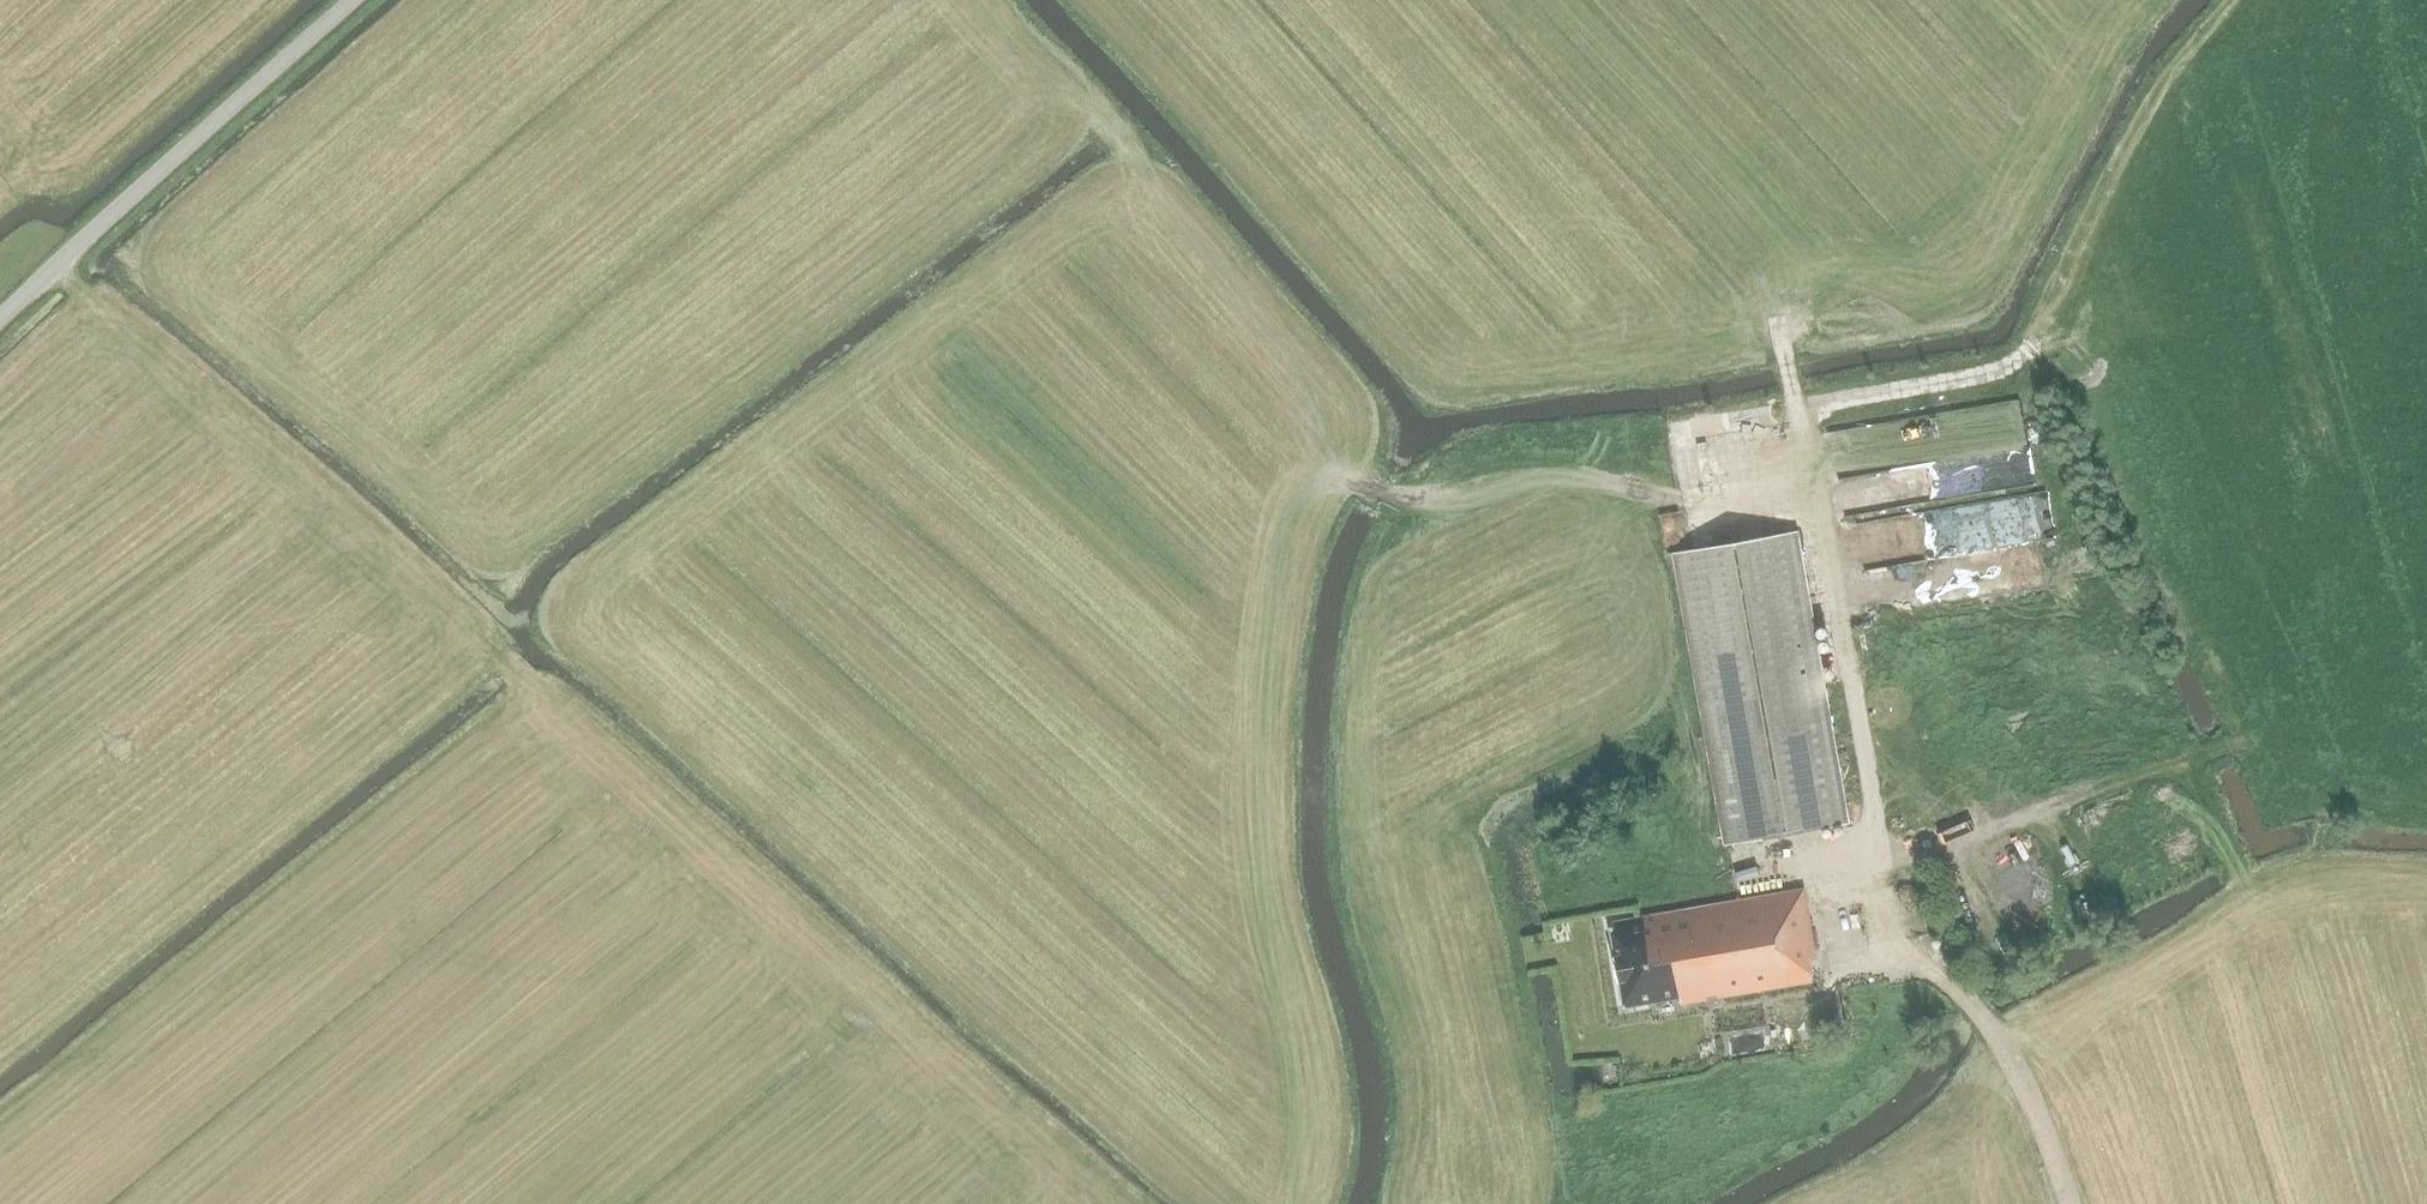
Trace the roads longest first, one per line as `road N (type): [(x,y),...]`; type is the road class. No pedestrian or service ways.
road 1 (track): [(1778,317),(1813,467),(1901,967)]
road 2 (unclassified): [(0,317),(349,0)]
road 3 (track): [(1884,868),(2149,768),(2252,739)]
road 4 (track): [(1795,408),(1999,370),(2032,348)]
road 5 (track): [(2165,764),(2188,771),(2241,870),(2256,875)]

